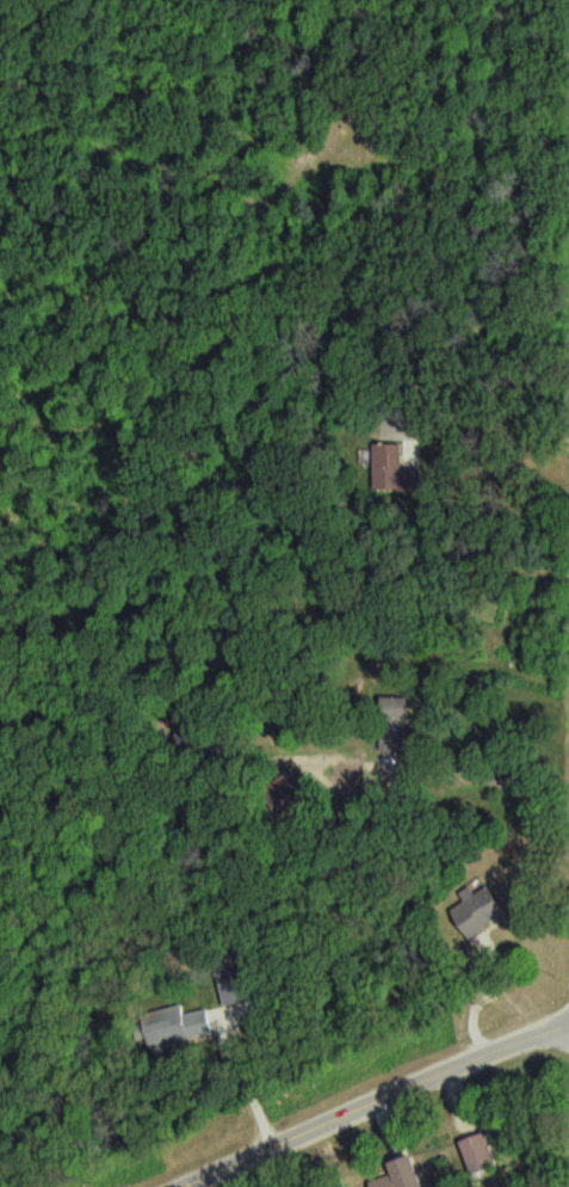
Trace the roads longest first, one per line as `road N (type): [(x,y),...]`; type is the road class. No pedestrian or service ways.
road 1 (residential): [(204,1186),(568,1022)]

